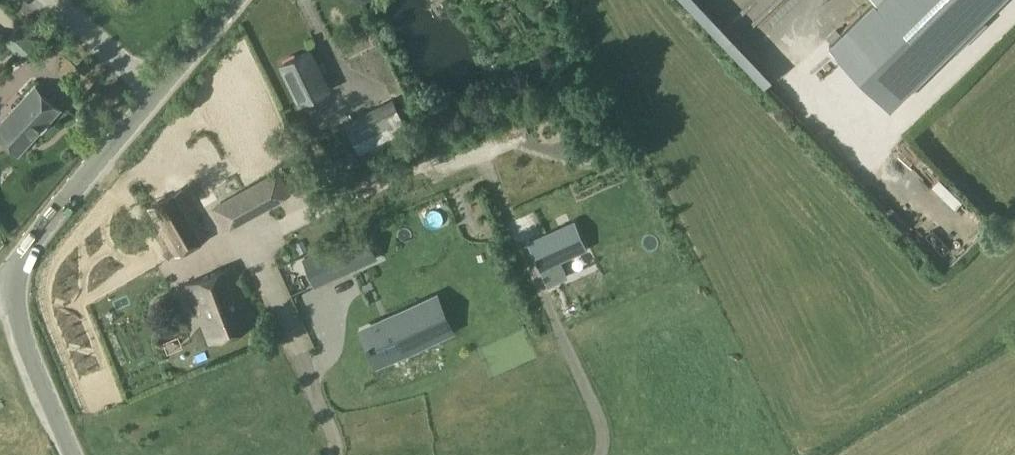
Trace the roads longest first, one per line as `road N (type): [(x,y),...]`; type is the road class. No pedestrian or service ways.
road 1 (tertiary): [(73,454),(20,329),(16,292),(24,256),(238,0)]

